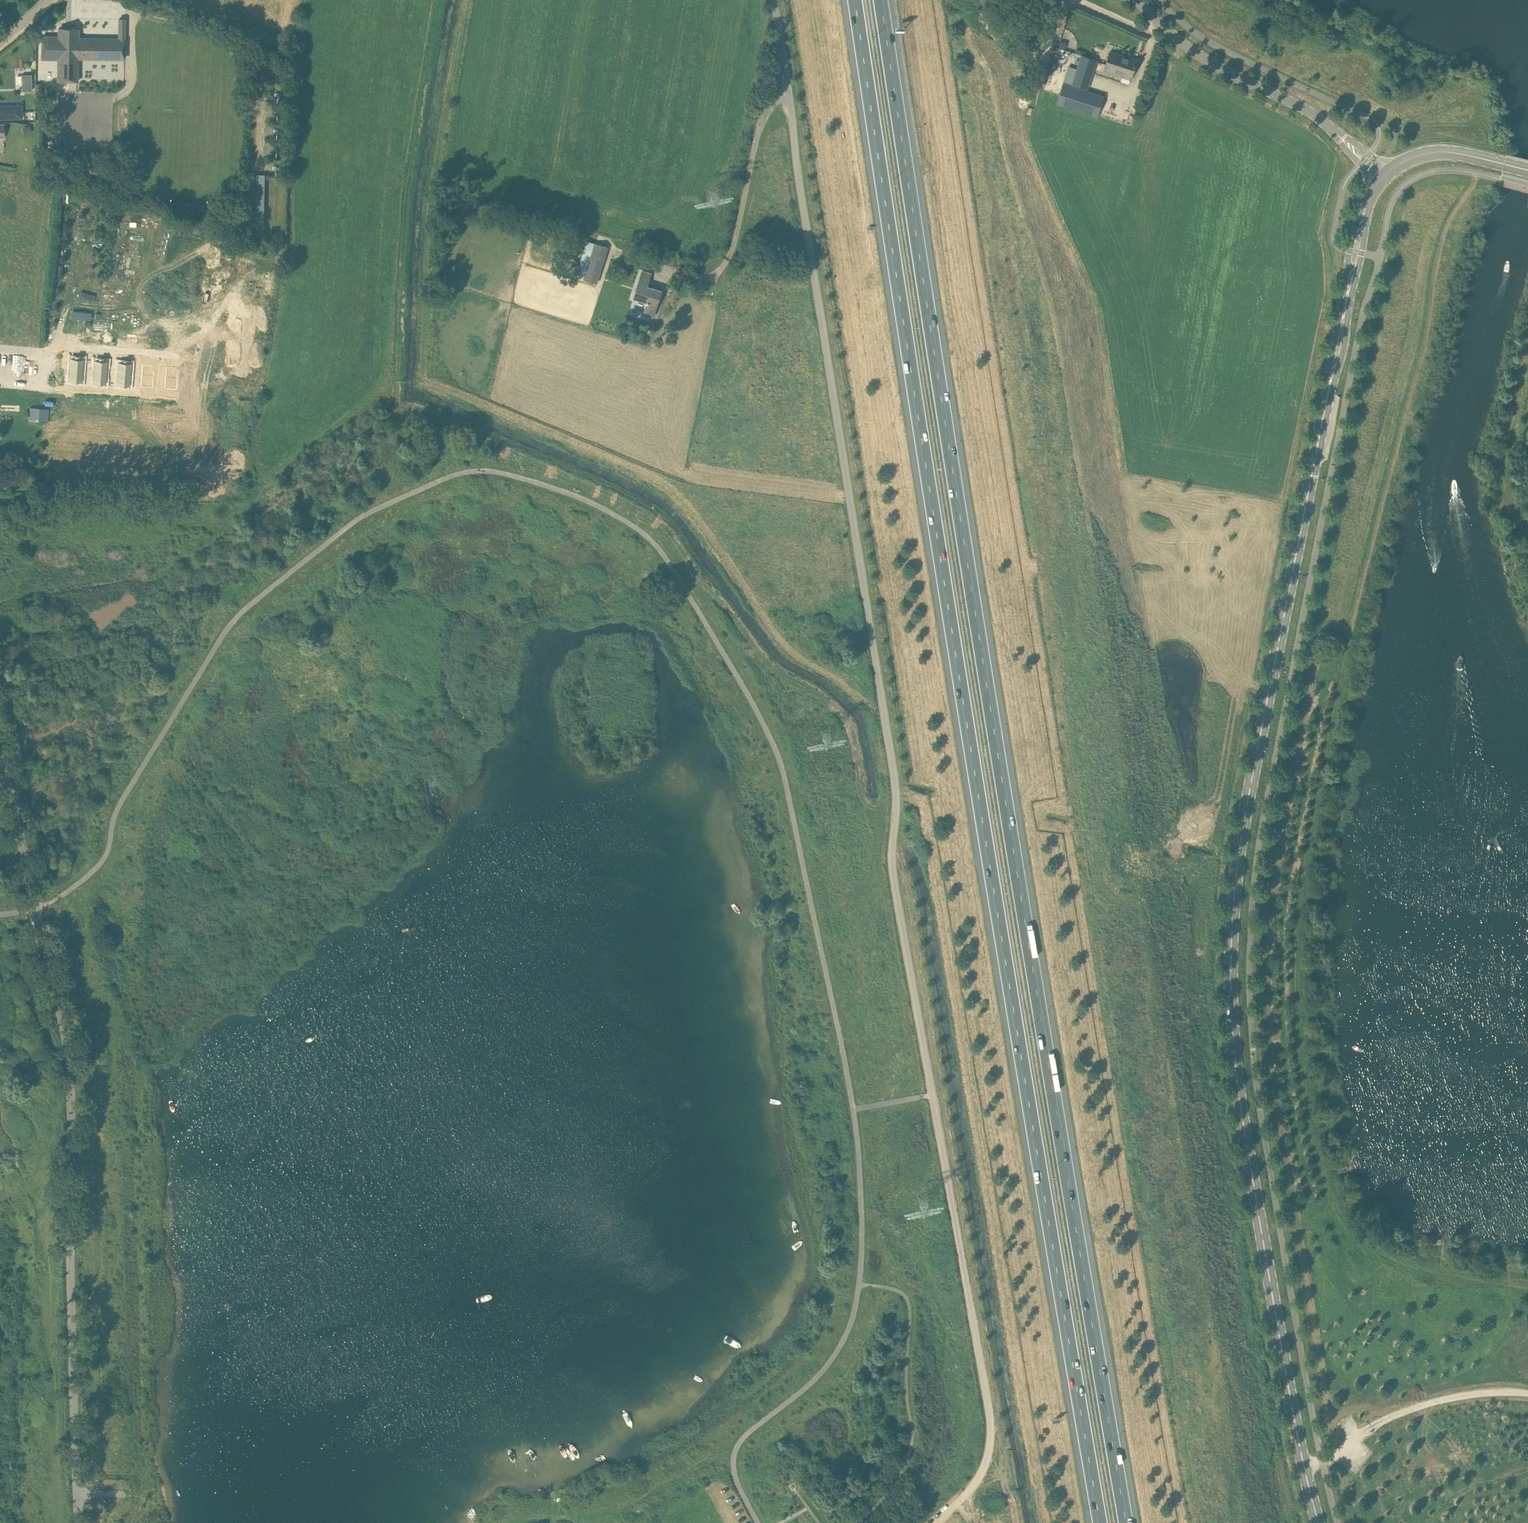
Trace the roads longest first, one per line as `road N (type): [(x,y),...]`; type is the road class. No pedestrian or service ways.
road 1 (motorway): [(856,0),(1101,1522)]
road 2 (motorway): [(1126,1522),(882,0)]
road 3 (unclassified): [(936,1522),(979,1476),(990,1418),(892,874),(894,778),(789,103)]
road 4 (tertiary): [(1320,1522),(1241,1089),(1235,948),(1240,879),(1325,406)]
road 5 (tertiary): [(78,1522),(67,1044),(0,749)]
road 6 (unclassified): [(664,254),(711,266),(726,260),(761,116),(789,103)]
road 7 (tertiary): [(1370,197),(1350,251),(1325,406)]
road 8 (tertiary): [(1325,406),(1370,197)]
road 9 (tertiary): [(1165,28),(1210,63),(1306,108),(1342,139)]
road 10 (tertiary): [(1527,171),(1446,153),(1409,161),(1384,177)]

